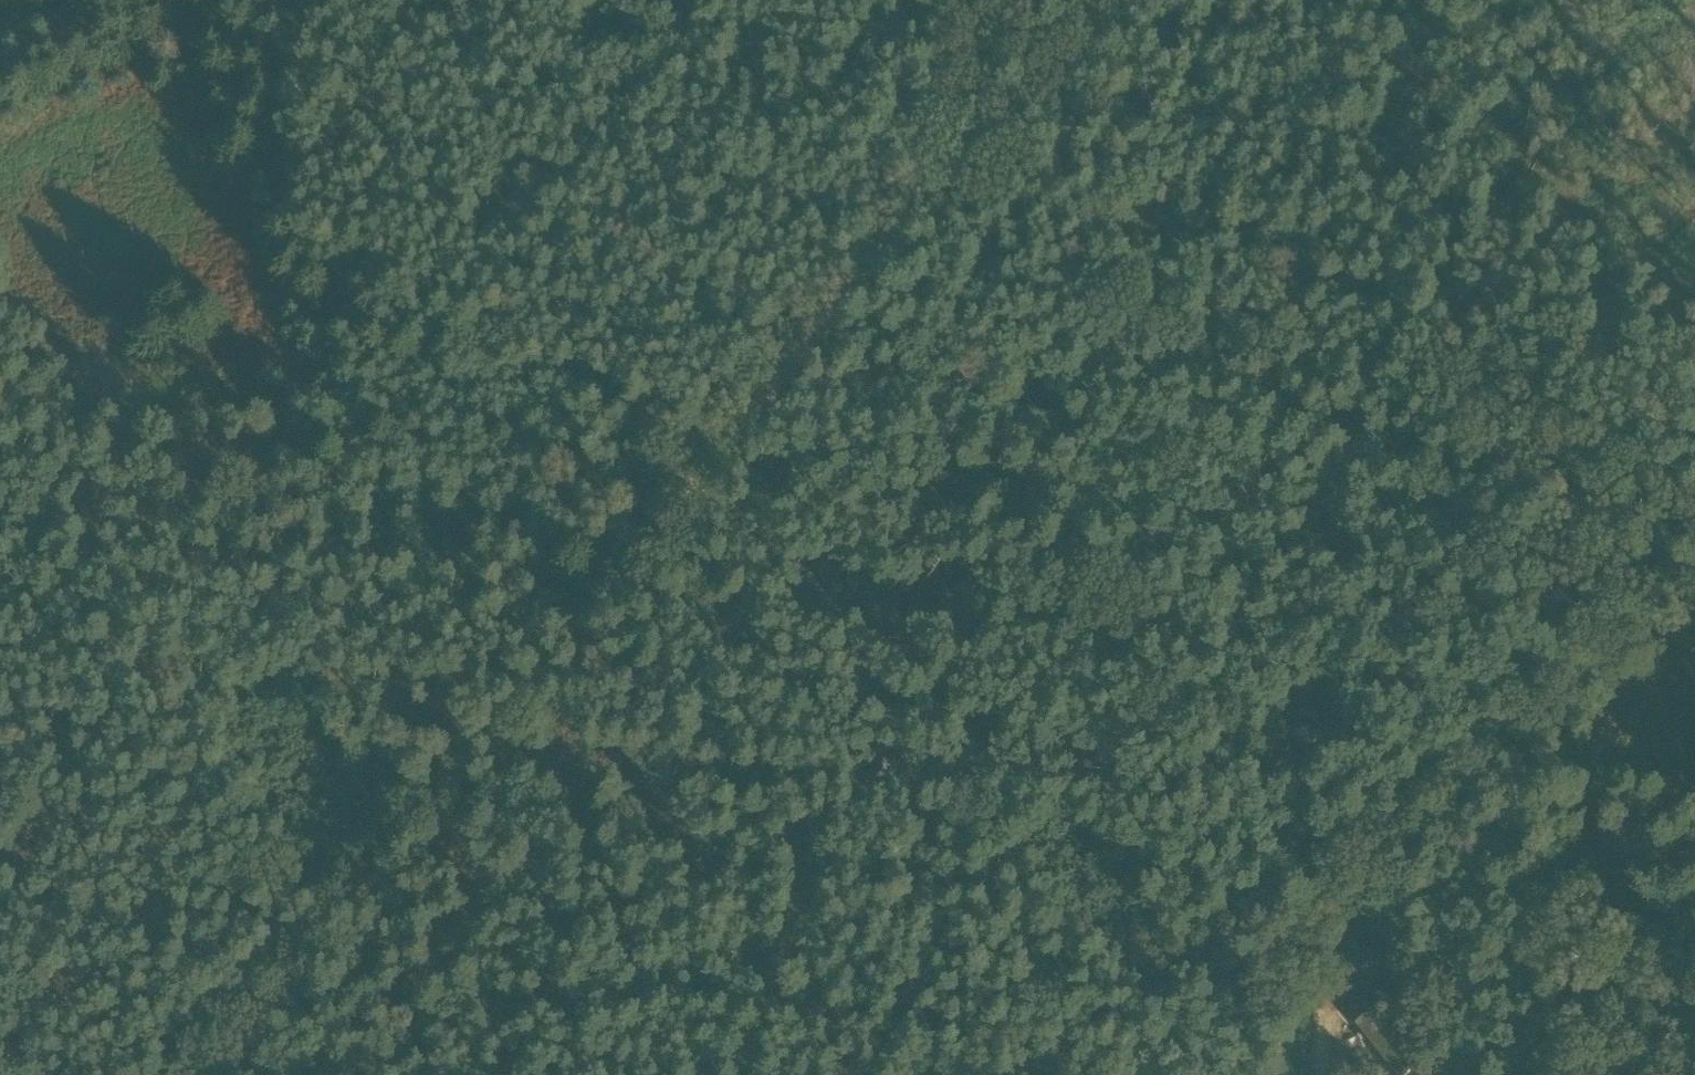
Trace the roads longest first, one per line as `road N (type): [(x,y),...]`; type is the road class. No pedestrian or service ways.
road 1 (track): [(210,1074),(822,311)]
road 2 (track): [(1694,556),(1169,1074)]
road 3 (track): [(1134,0),(822,311)]
road 4 (track): [(822,311),(943,0)]

